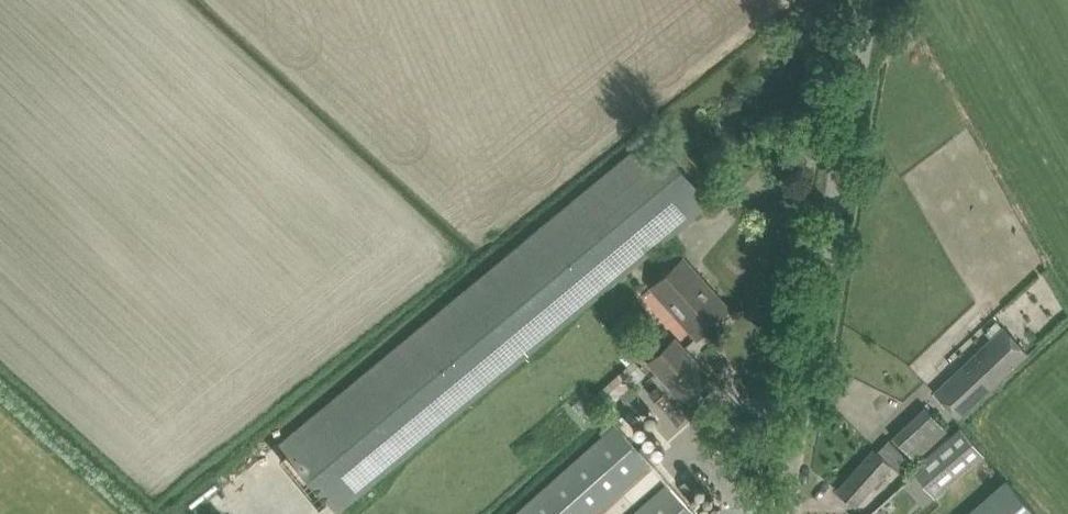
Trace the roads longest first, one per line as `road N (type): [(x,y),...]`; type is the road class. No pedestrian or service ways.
road 1 (unclassified): [(798,513),(797,459),(872,0)]

